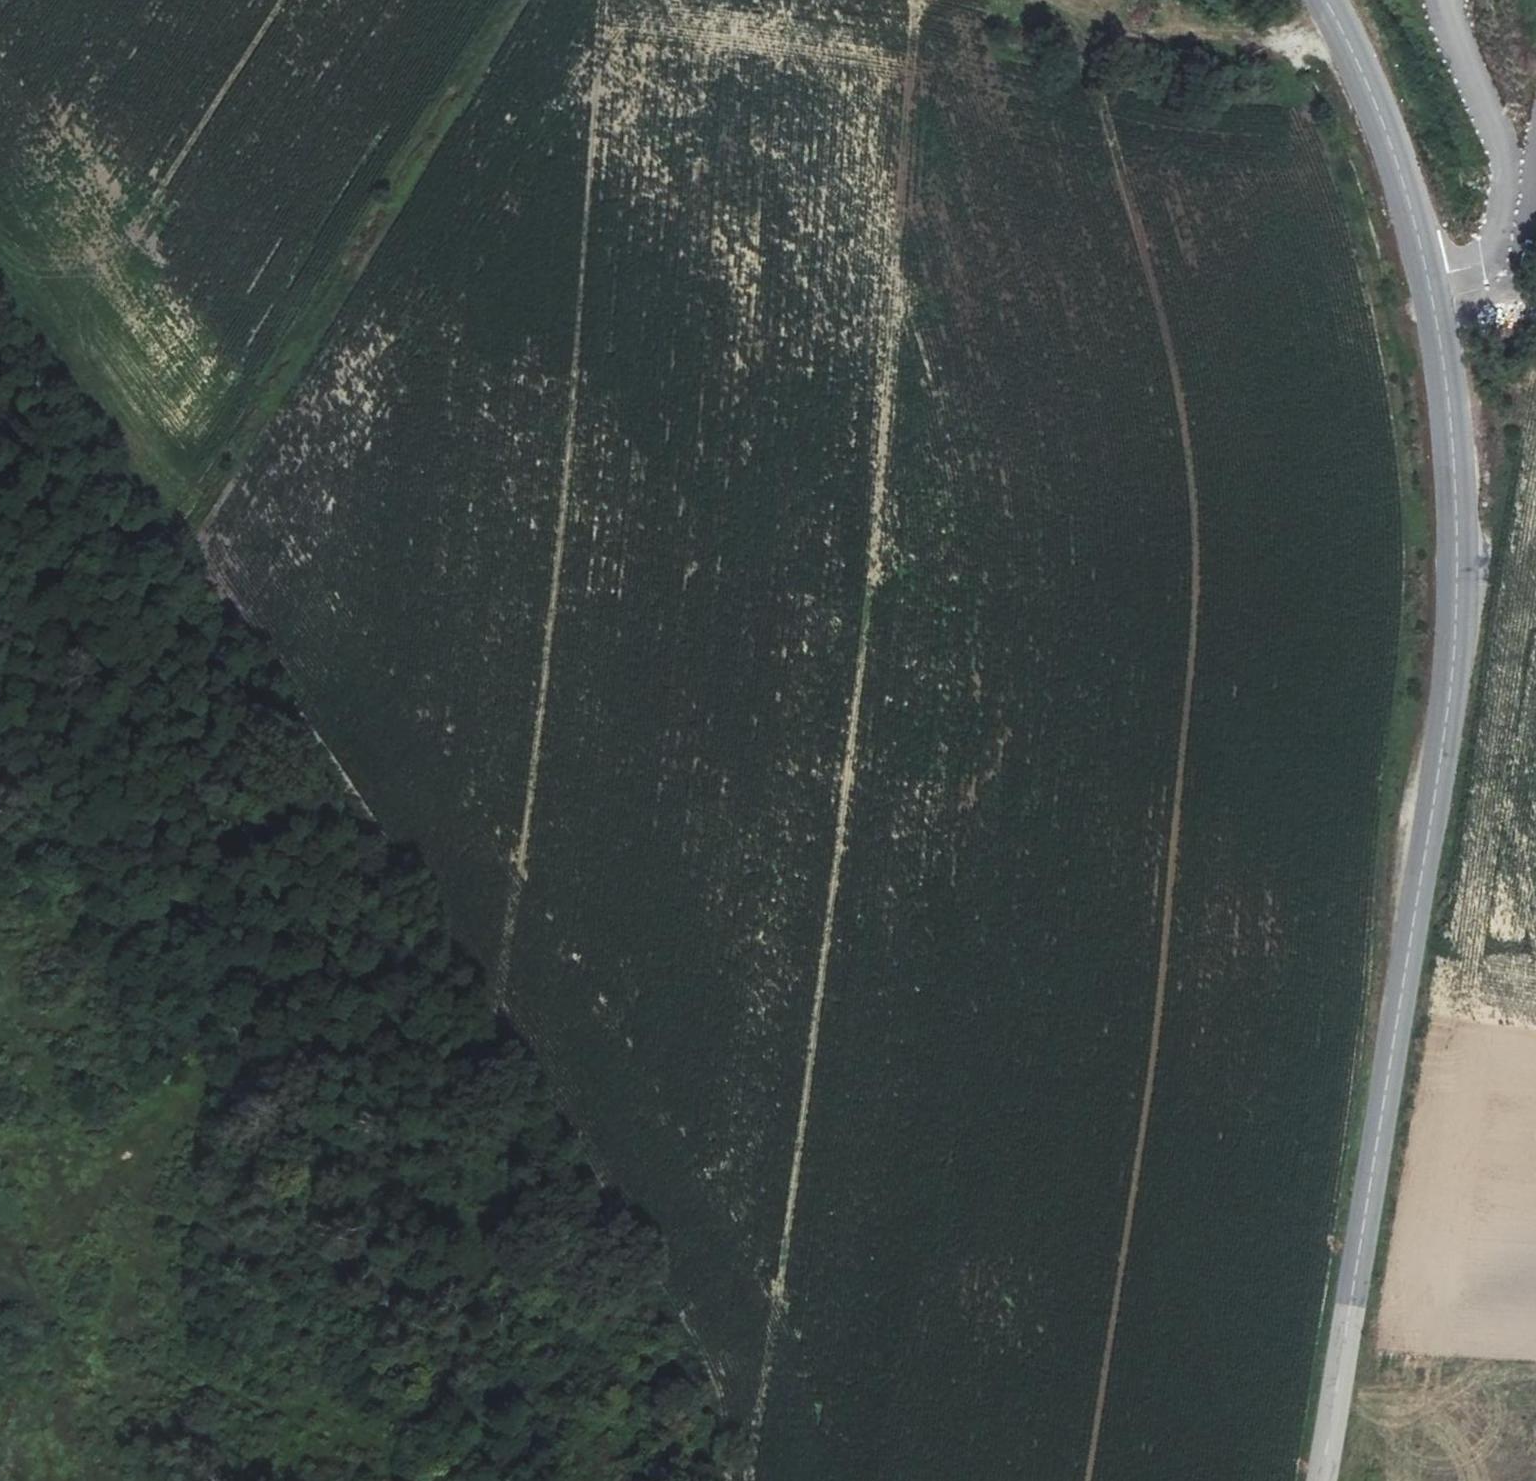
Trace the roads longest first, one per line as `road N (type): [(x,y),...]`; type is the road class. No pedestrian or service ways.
road 1 (tertiary): [(1313,1480),(1439,772),(1455,651),(1456,556),(1450,414),(1426,271),(1390,144),(1325,0)]
road 2 (track): [(1336,19),(1257,52),(1068,0)]

